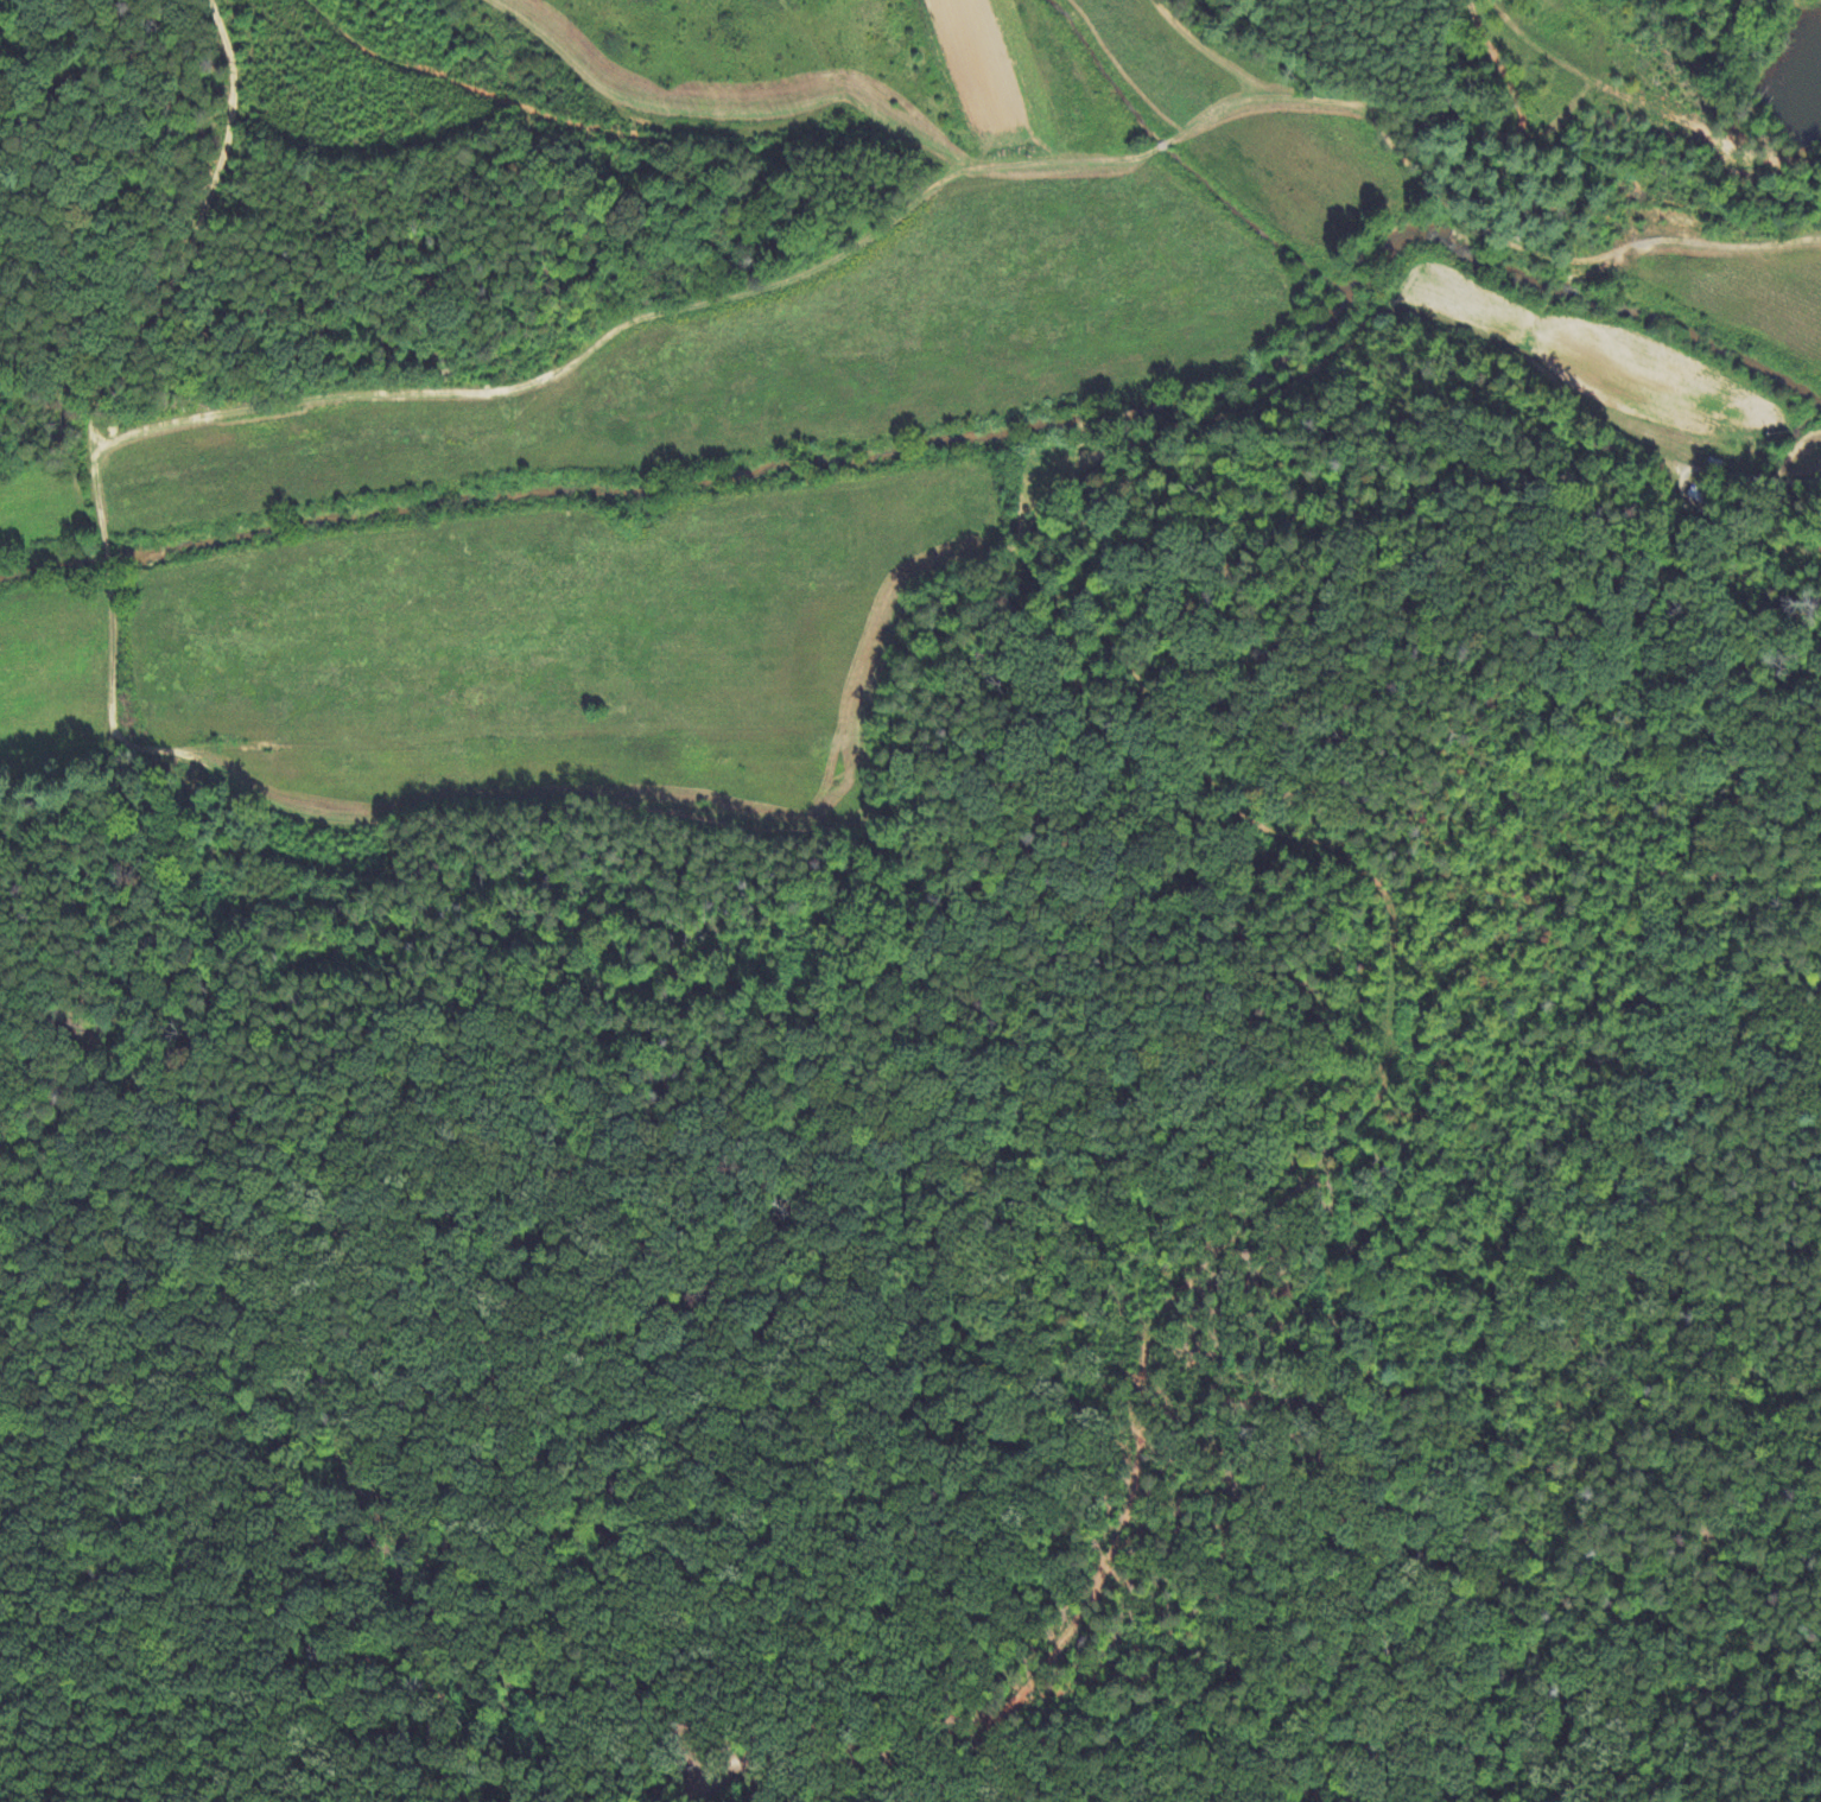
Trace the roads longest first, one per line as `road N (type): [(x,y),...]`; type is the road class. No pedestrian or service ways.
road 1 (track): [(1820,237),(1763,246),(1673,242),(1572,273),(1444,242)]
road 2 (track): [(307,0),(387,71),(649,163)]

